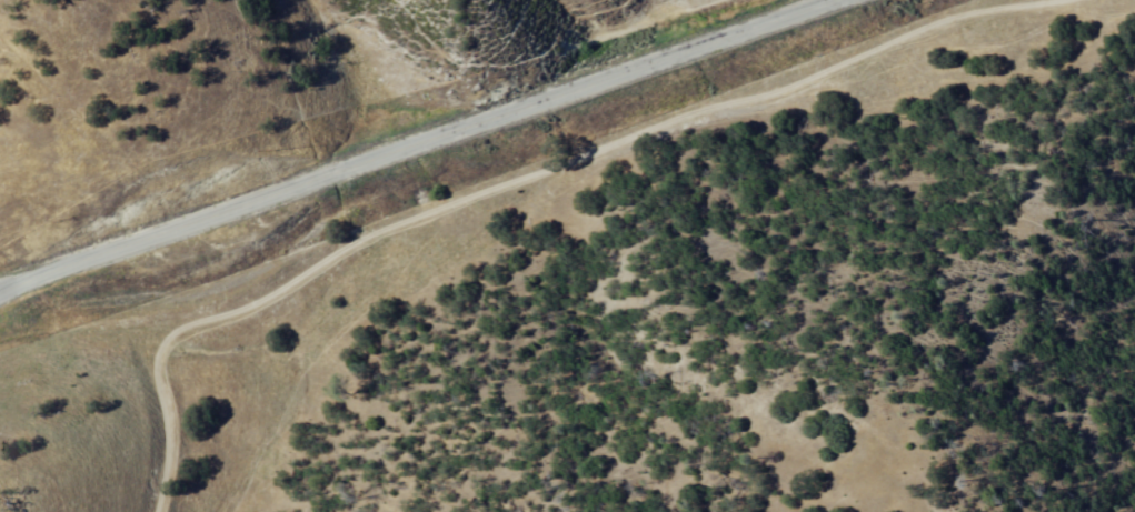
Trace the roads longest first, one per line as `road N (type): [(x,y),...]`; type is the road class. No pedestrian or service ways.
road 1 (track): [(156,511),(168,432),(151,354),(163,333),(258,303),(354,237),(677,109),(791,81),(978,17),(1062,0)]
road 2 (secondary): [(0,289),(843,0)]

